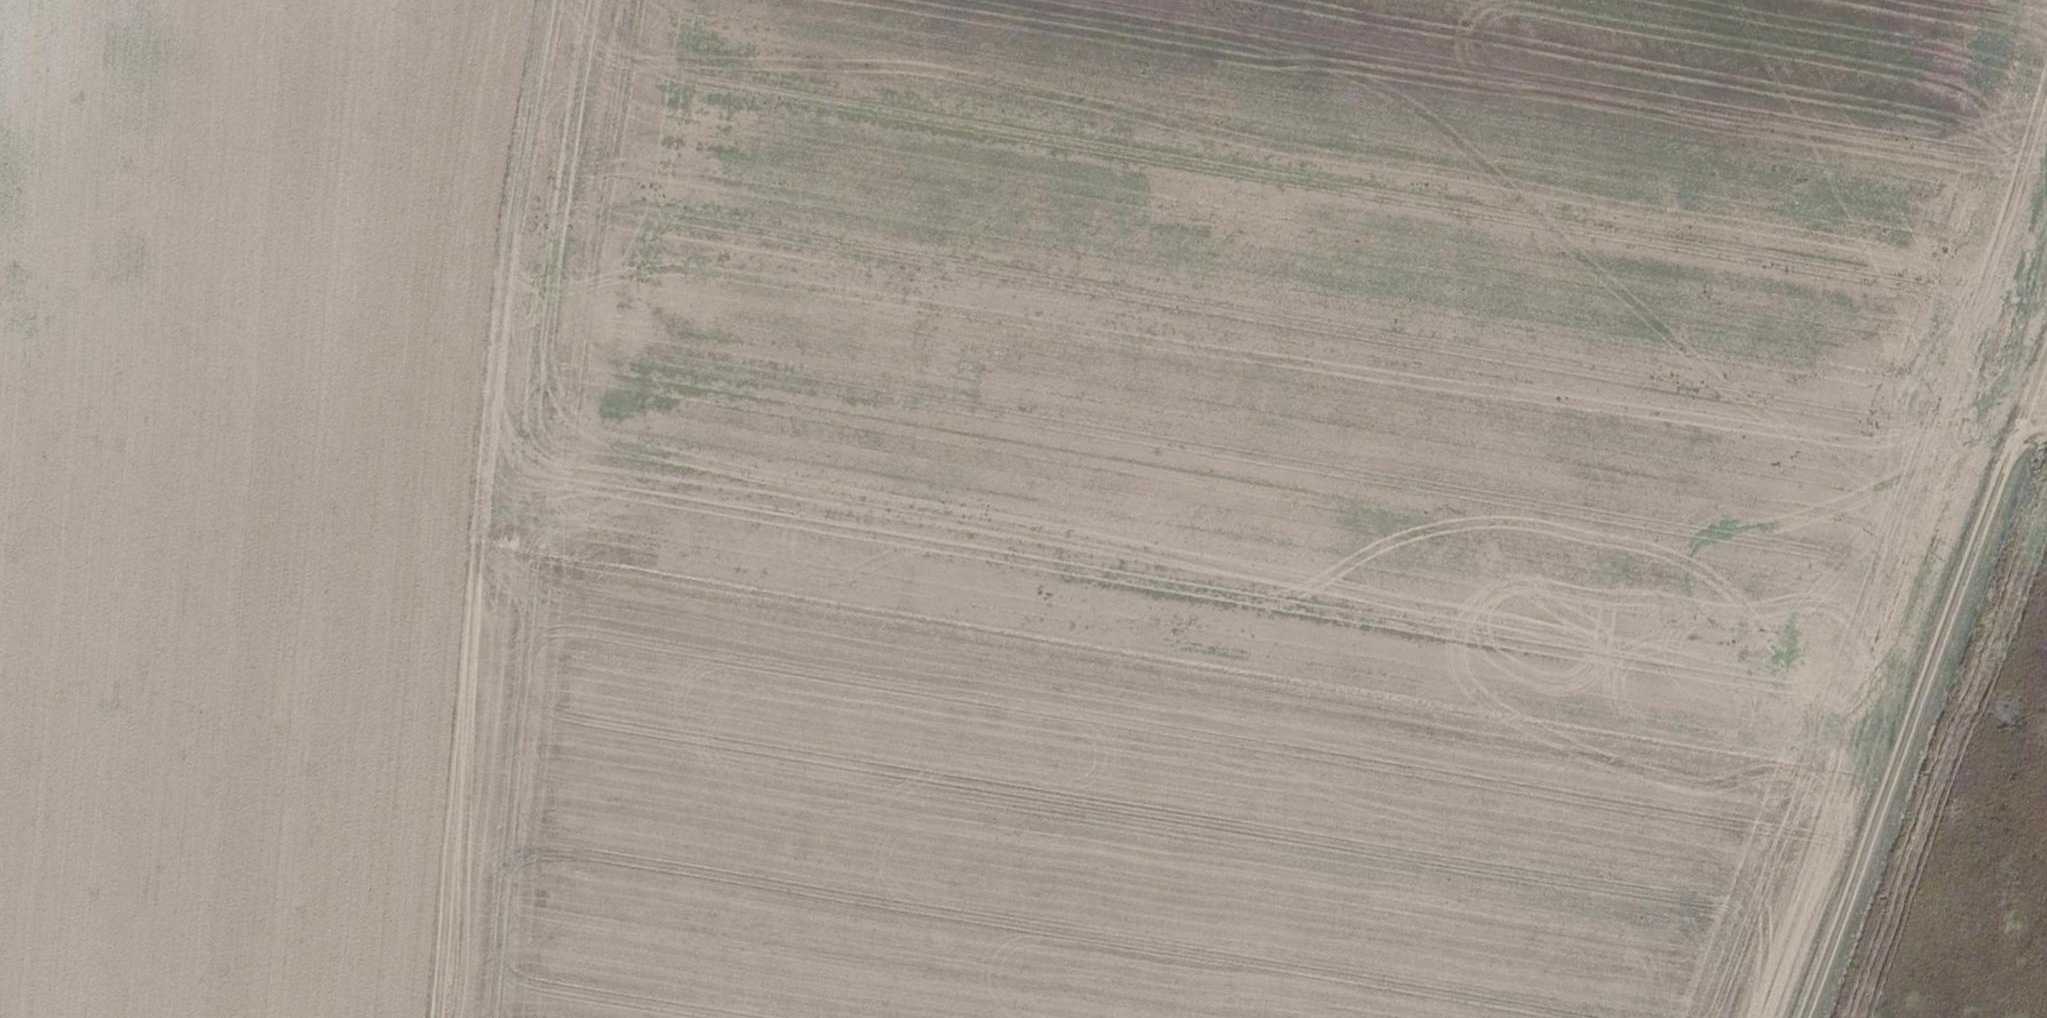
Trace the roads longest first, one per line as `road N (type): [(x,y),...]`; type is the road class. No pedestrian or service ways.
road 1 (track): [(2046,353),(1790,1017)]

